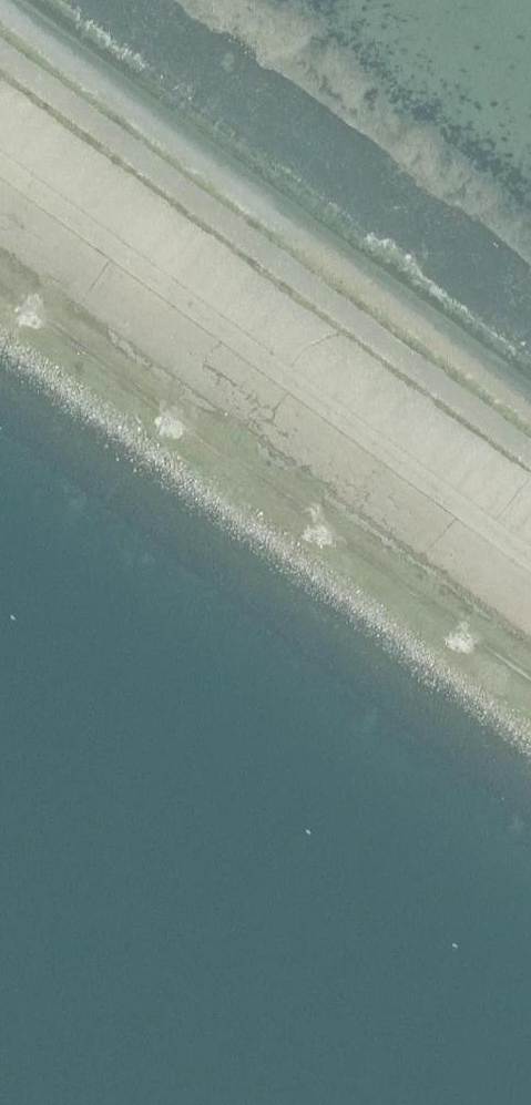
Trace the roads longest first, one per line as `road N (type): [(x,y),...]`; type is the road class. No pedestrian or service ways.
road 1 (unclassified): [(530,702),(0,306)]

